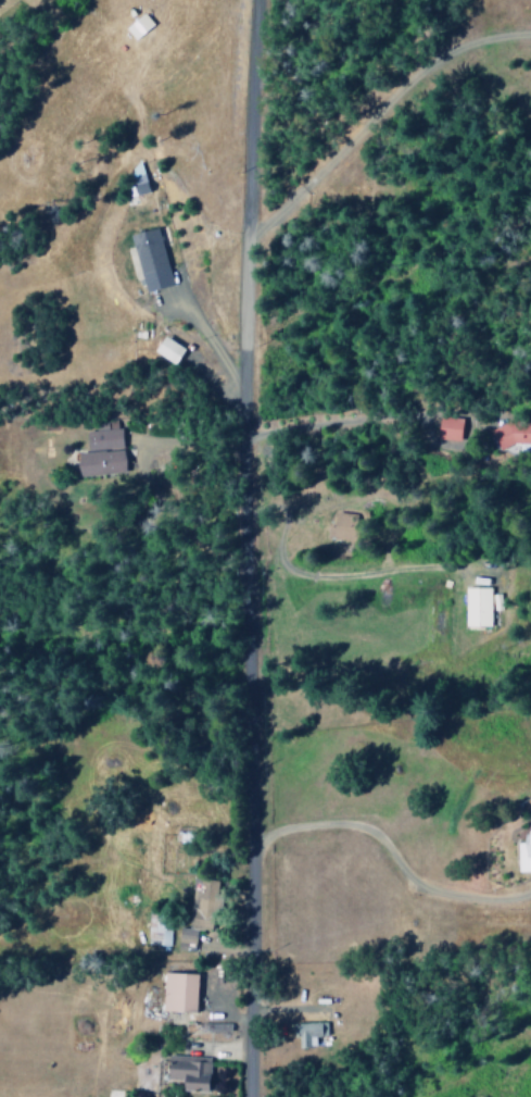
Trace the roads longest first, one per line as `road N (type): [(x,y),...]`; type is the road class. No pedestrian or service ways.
road 1 (residential): [(249,1096),(241,454),(257,0)]

